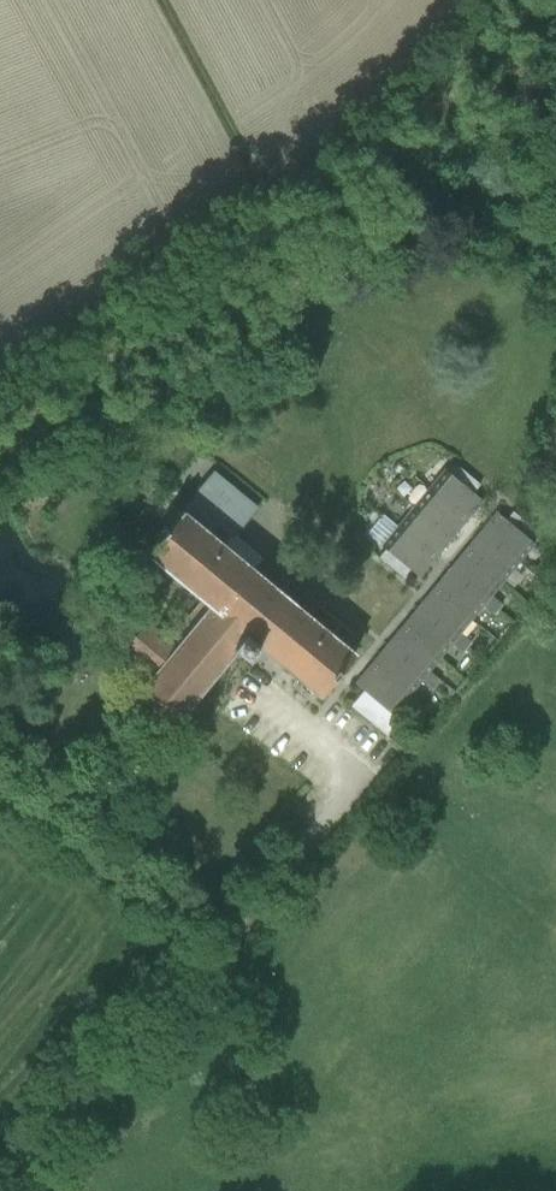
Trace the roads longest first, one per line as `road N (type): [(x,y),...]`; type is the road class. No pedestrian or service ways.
road 1 (unclassified): [(4,1190),(361,775)]

